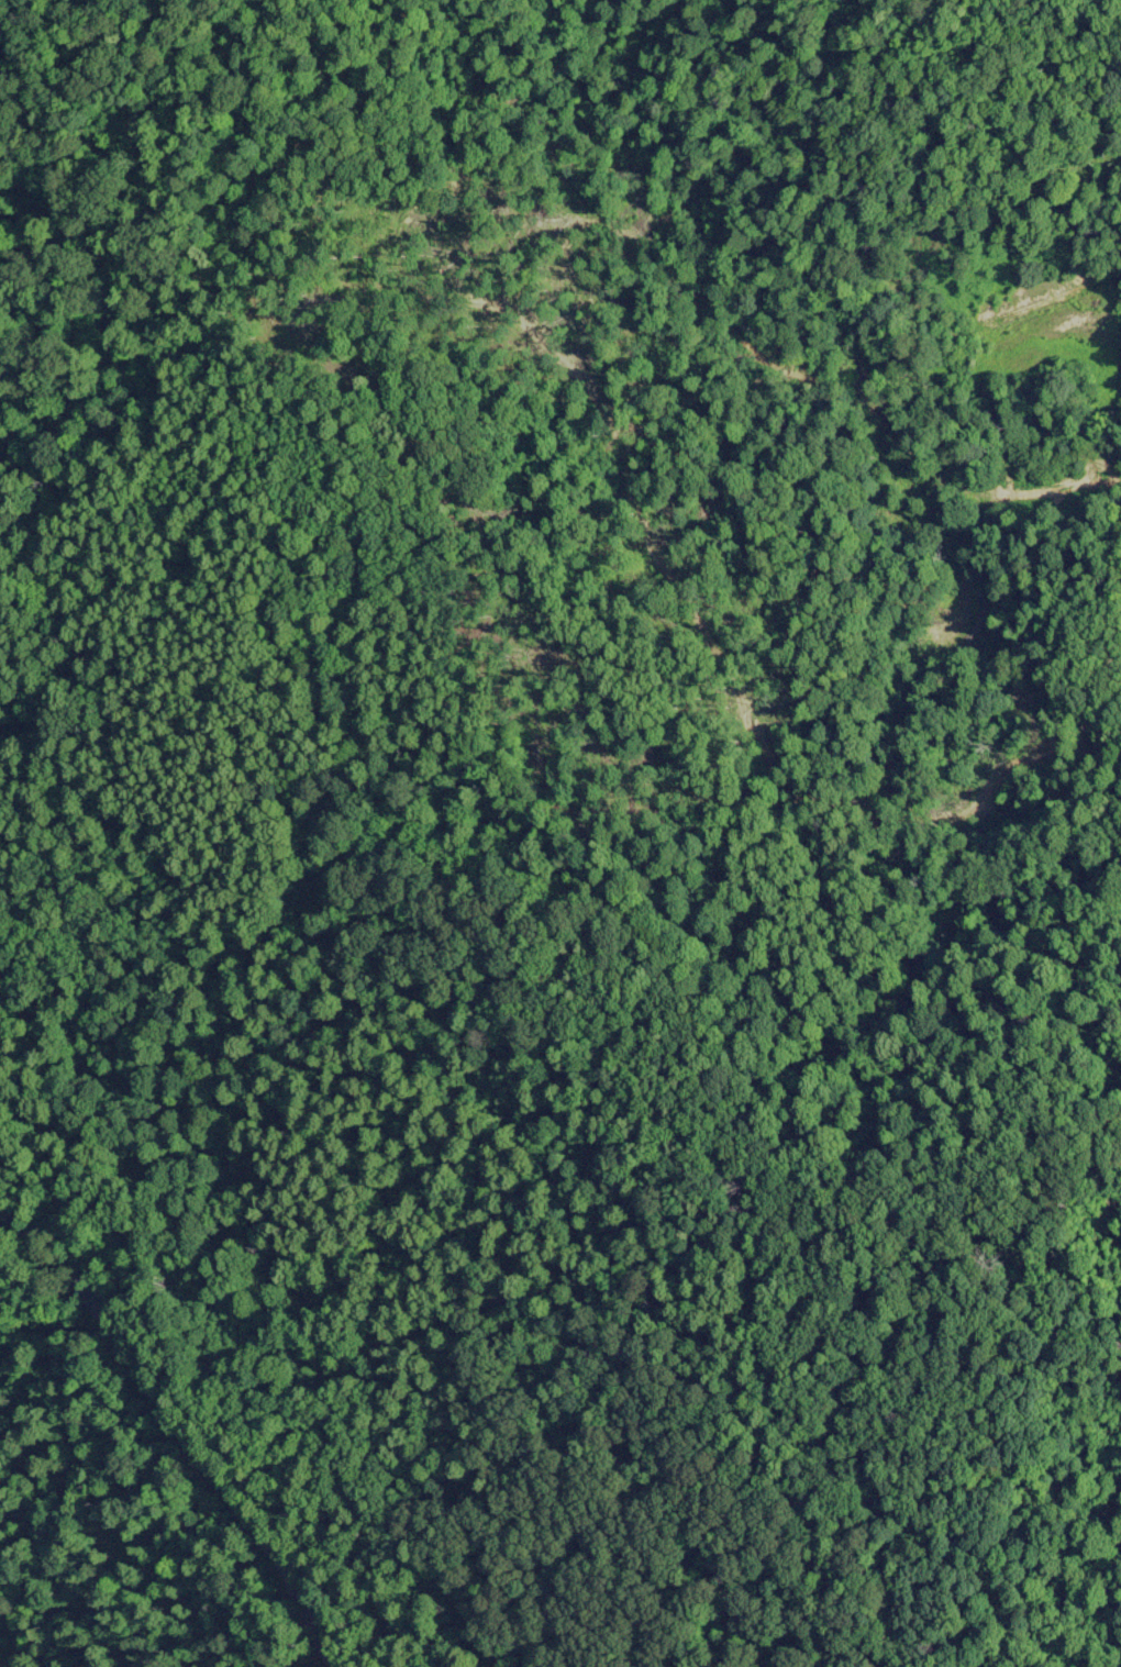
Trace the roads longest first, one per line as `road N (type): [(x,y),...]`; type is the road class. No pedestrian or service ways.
road 1 (primary): [(336,1666),(218,1479),(56,1266),(0,1215)]

